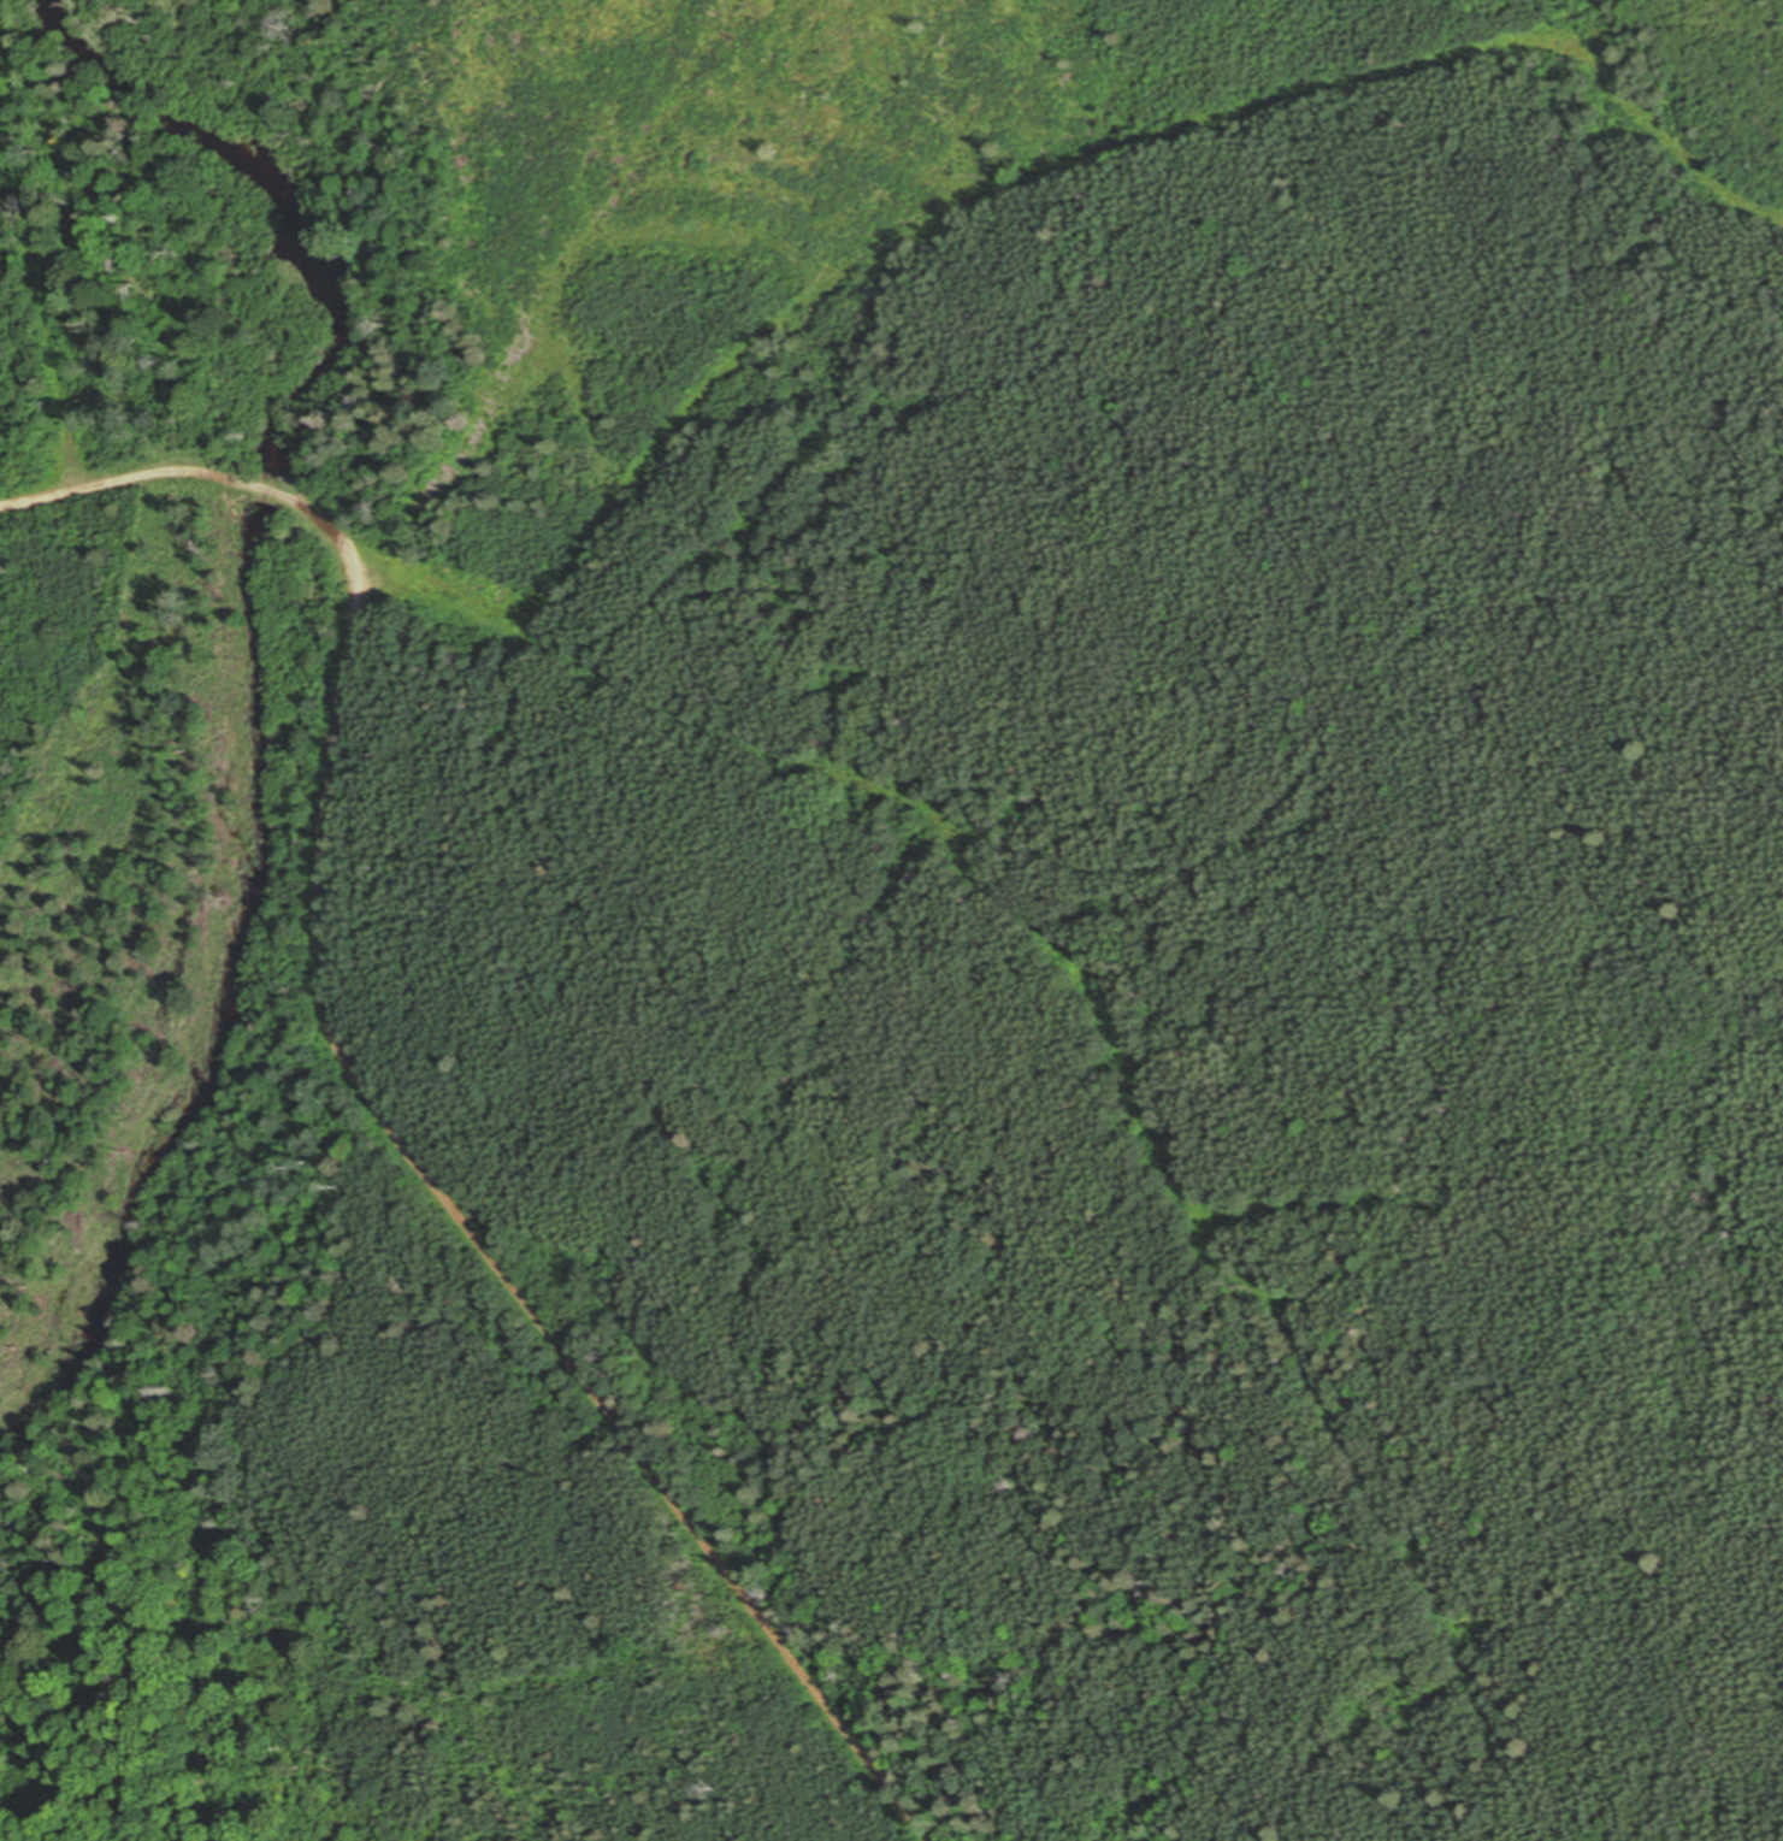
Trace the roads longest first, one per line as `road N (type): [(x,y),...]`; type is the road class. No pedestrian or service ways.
road 1 (track): [(931,1840),(356,1078)]
road 2 (track): [(356,1078),(329,1014),(320,931),(327,809),(361,596),(358,565),(300,498),(208,471),(163,470),(0,504)]

